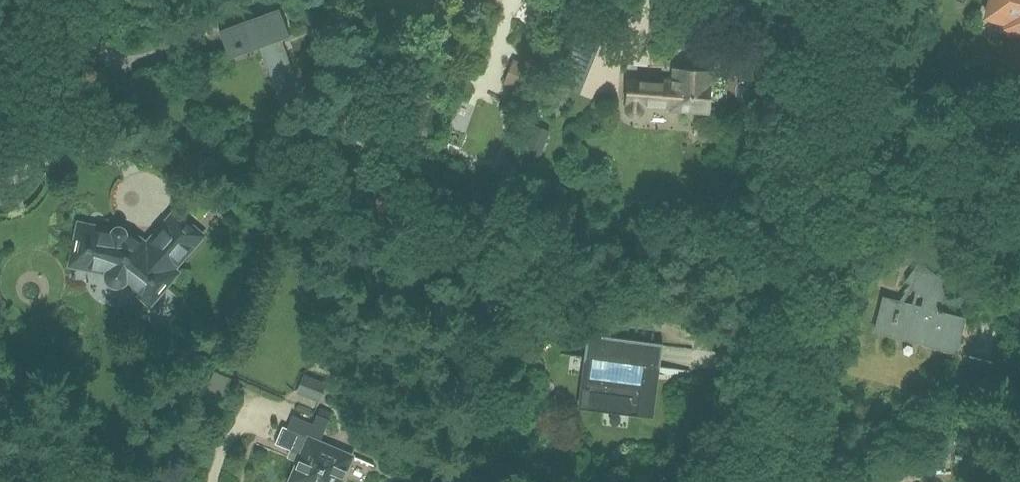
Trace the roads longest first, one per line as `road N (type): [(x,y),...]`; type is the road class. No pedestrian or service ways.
road 1 (residential): [(780,481),(812,118),(826,69)]
road 2 (residential): [(1019,230),(826,69)]

